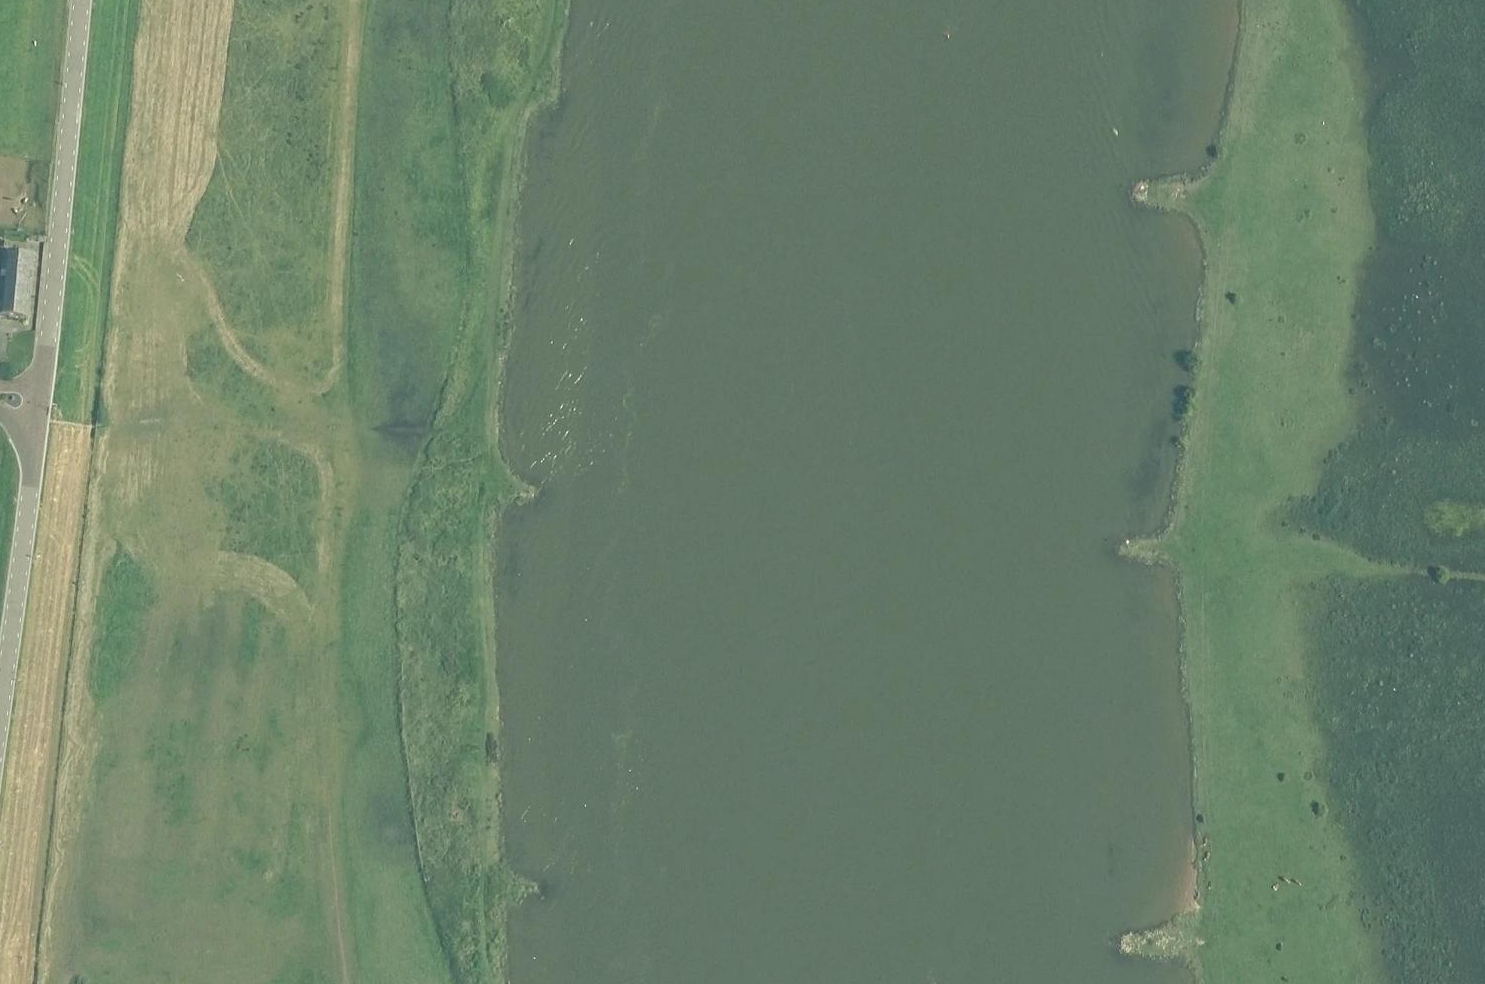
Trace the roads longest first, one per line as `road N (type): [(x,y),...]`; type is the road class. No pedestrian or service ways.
road 1 (tertiary): [(41,378),(81,0)]
road 2 (tertiary): [(0,717),(34,436)]

